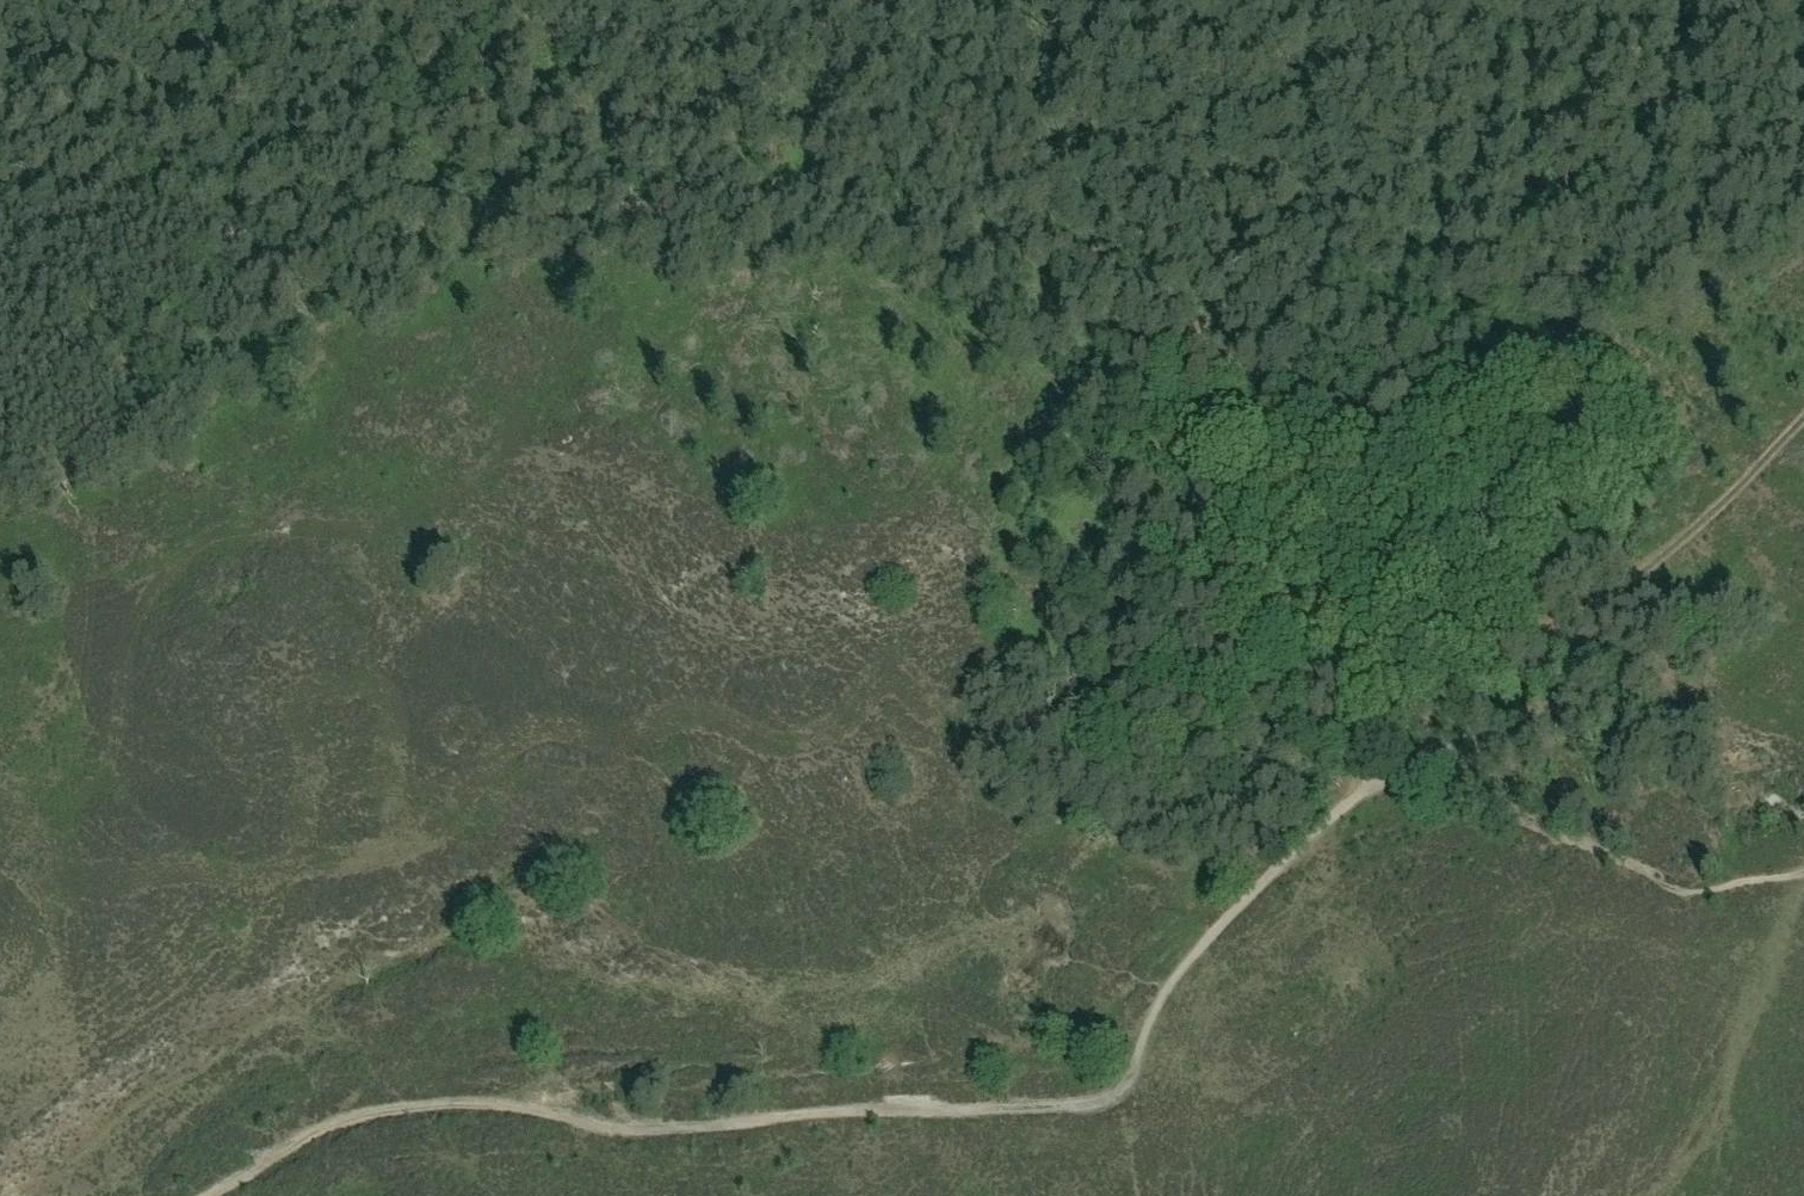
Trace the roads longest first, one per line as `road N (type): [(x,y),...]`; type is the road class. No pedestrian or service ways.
road 1 (track): [(209,1195),(351,1114),(433,1100),(509,1103),(636,1127),(1110,1101),(1125,1088),(1161,999),(1192,959),(1372,779),(1406,766)]
road 2 (track): [(1406,766),(1440,691),(1476,652),(1590,608),(1688,539),(1803,421)]

